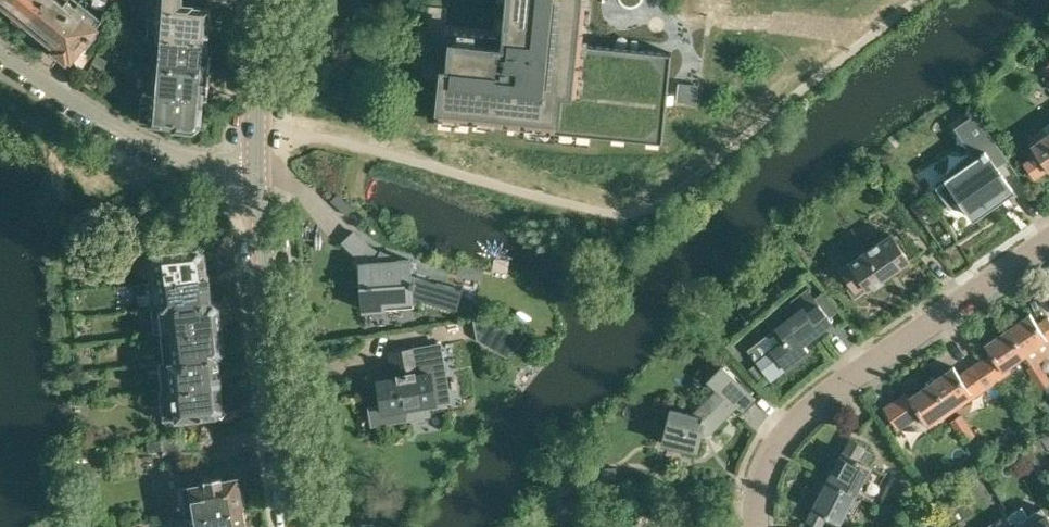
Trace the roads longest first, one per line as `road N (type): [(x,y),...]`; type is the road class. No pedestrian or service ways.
road 1 (residential): [(757,513),(768,457),(797,420),(1048,242)]
road 2 (tertiary): [(302,526),(260,173)]
road 3 (residential): [(0,43),(117,126),(190,166),(260,173)]
road 4 (tertiary): [(260,173),(266,0)]

